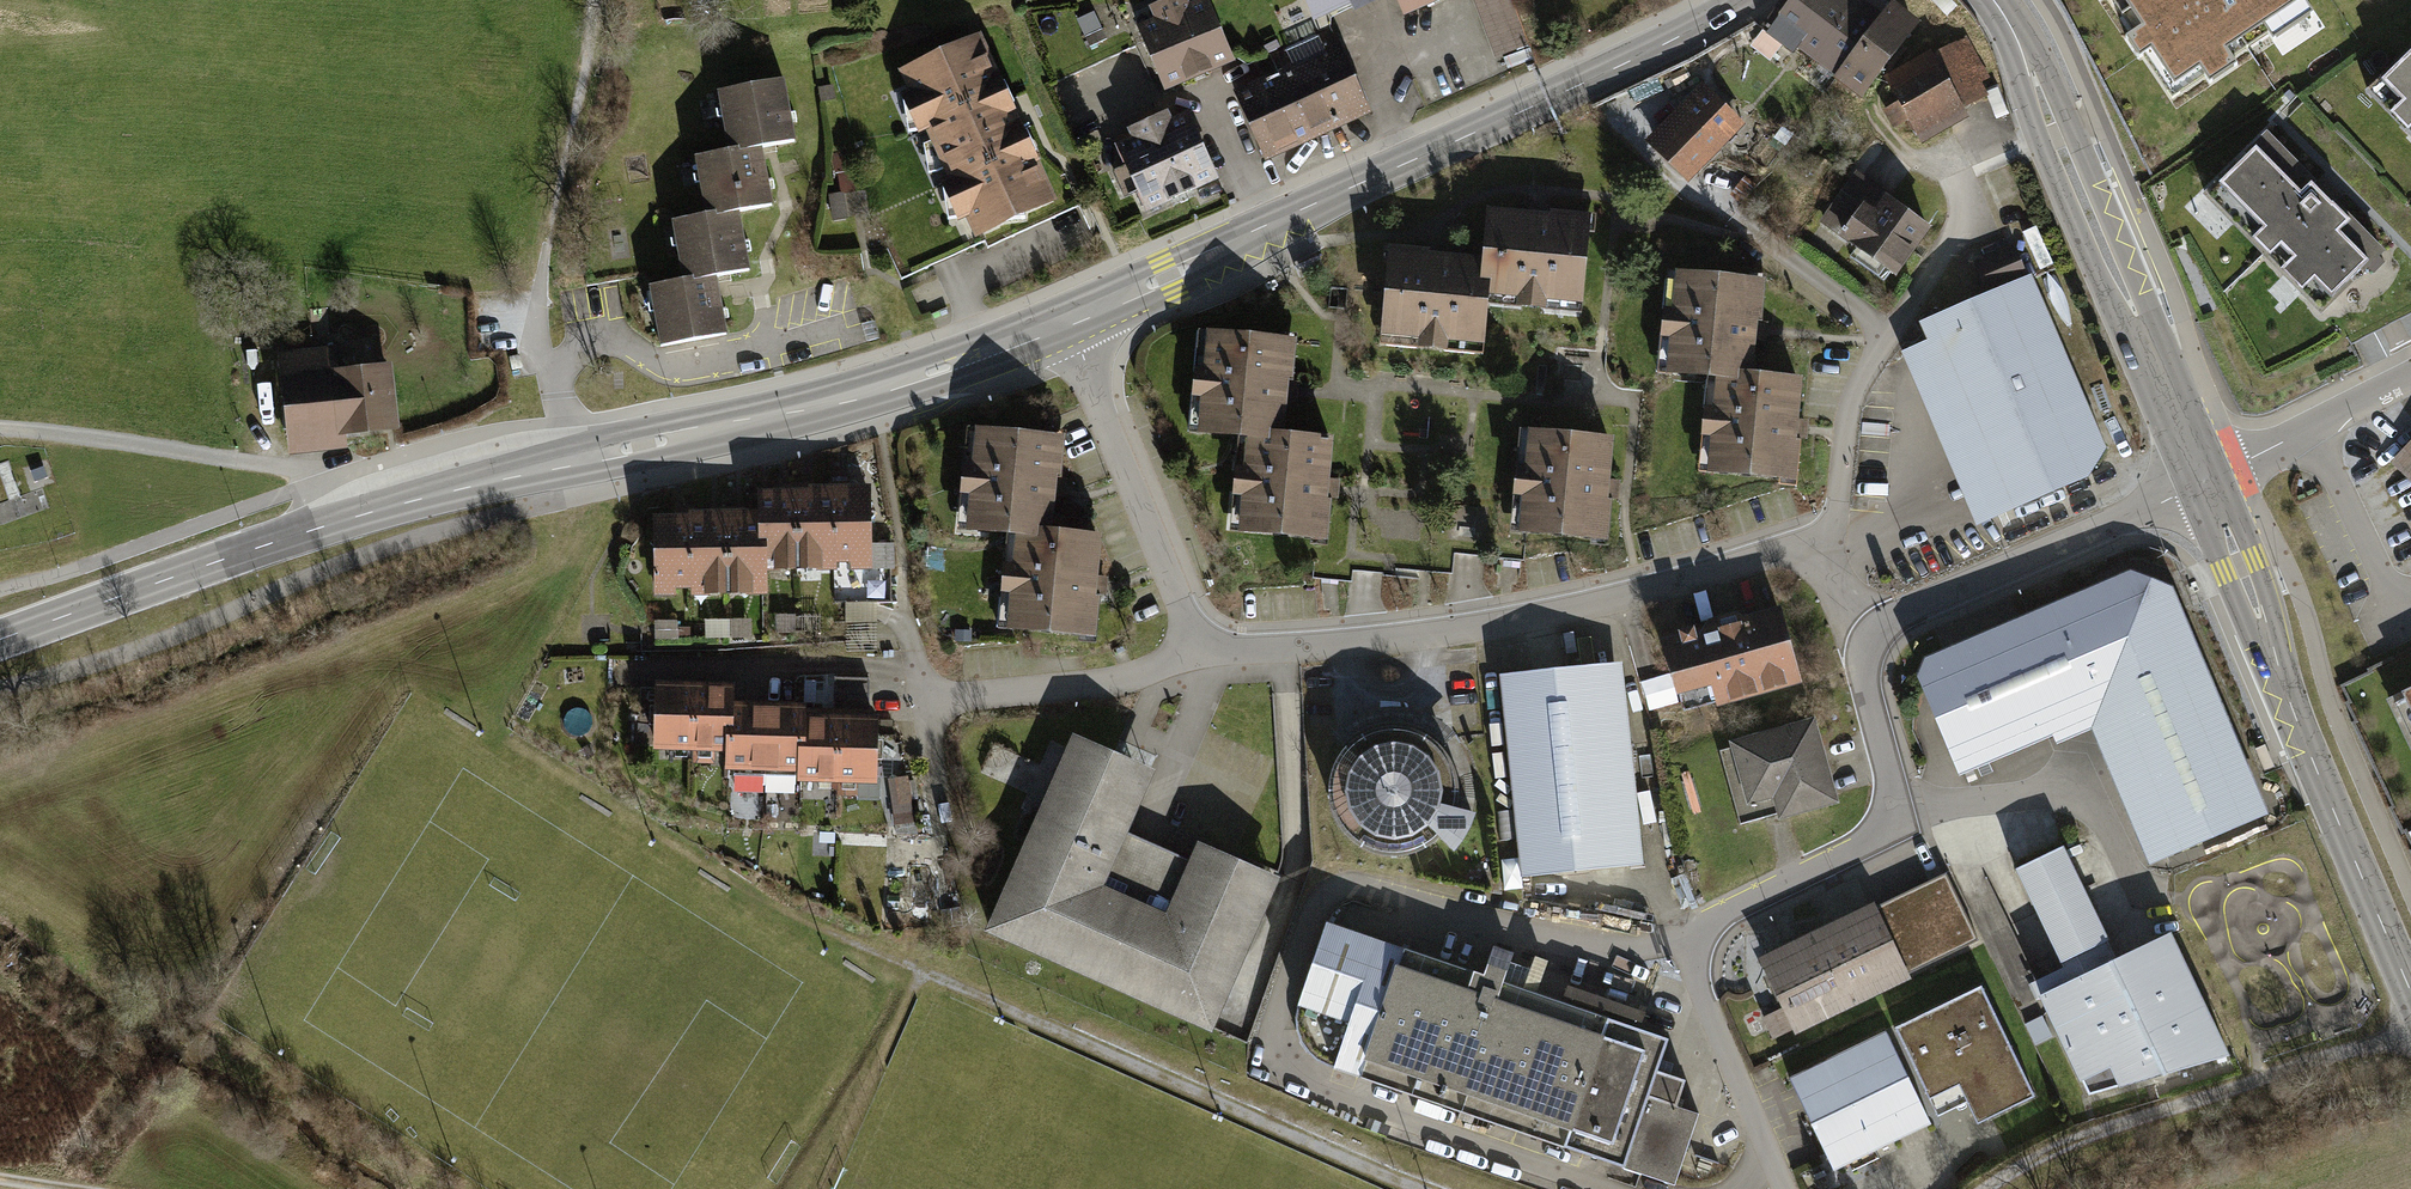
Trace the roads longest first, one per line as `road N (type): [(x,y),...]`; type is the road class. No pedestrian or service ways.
road 1 (secondary): [(1061,321),(913,377),(345,517),(0,639)]
road 2 (secondary): [(1742,0),(1620,66),(1061,321)]
road 3 (residential): [(1871,634),(1873,687),(1901,805),(1881,837),(1730,911),(1704,934),(1694,974),(1785,1188)]
road 4 (residential): [(1208,664),(1546,620),(1778,553),(1823,567)]
road 5 (tertiary): [(2410,993),(2204,484)]
road 6 (tertiary): [(2204,484),(1993,0)]
road 7 (track): [(2410,1032),(2099,1132),(1987,1188)]
road 8 (residential): [(1061,321),(1208,664)]
road 9 (track): [(345,517),(326,479),(298,470),(0,428)]
road 10 (residential): [(1871,634),(2204,484)]
road 11 (residential): [(1208,664),(926,696)]
road 12 (residential): [(1823,567),(1860,375),(1885,342)]
road 13 (residential): [(2310,431),(2400,617),(2410,612)]
road 14 (track): [(549,370),(536,333),(547,243)]

